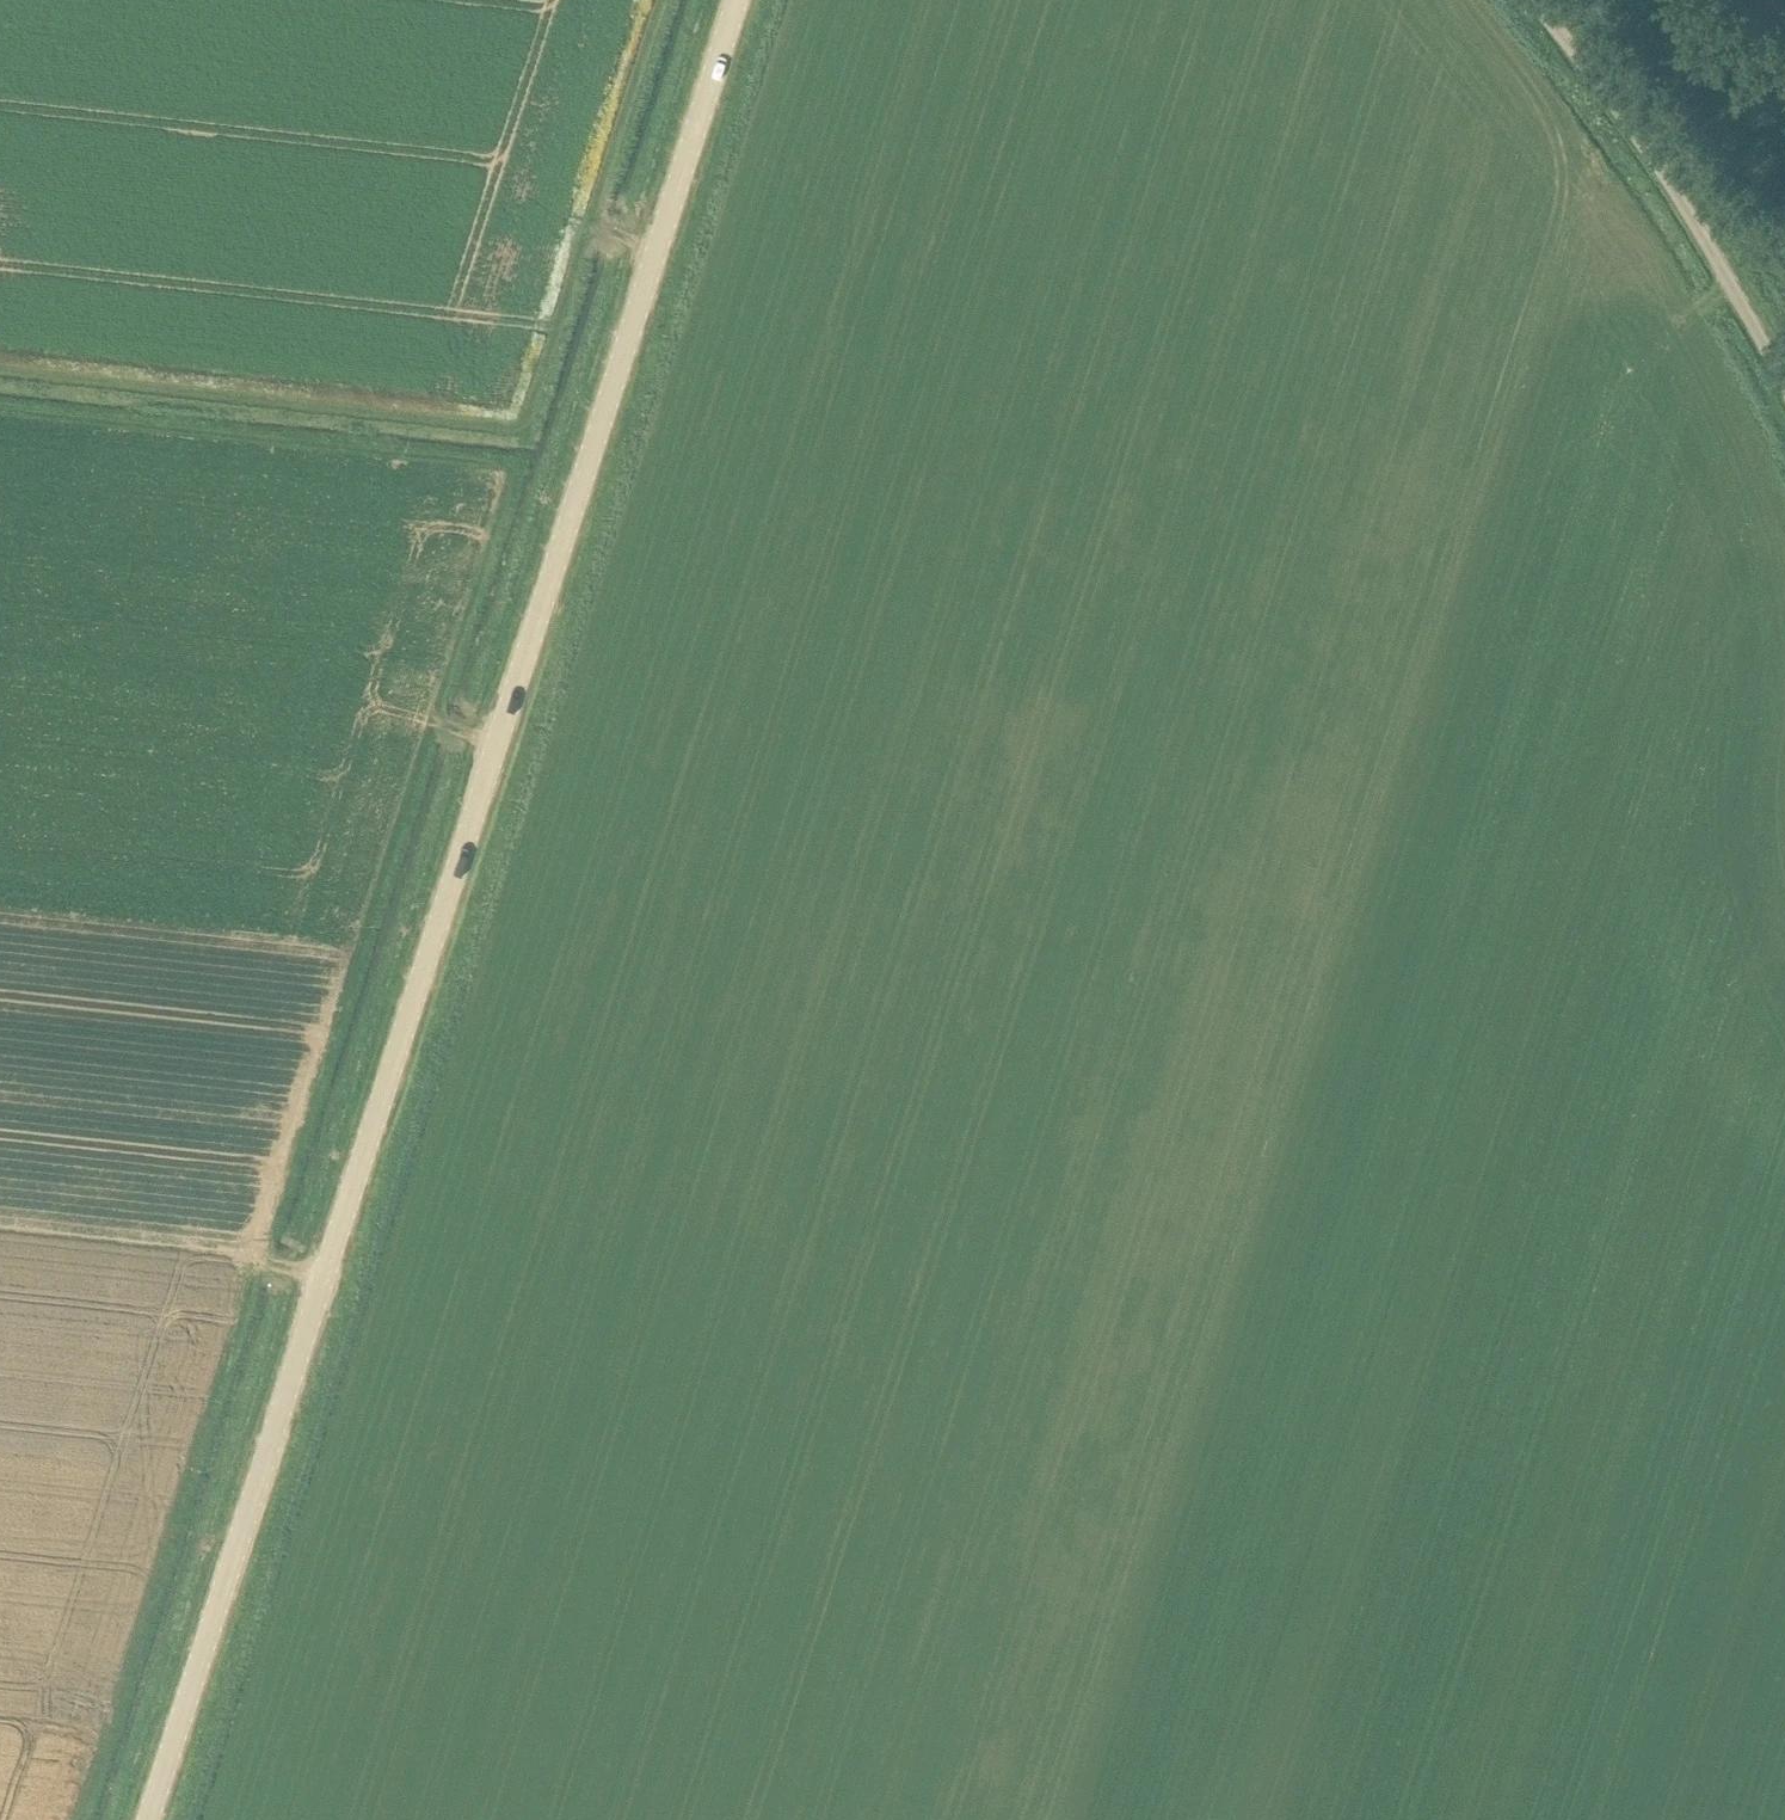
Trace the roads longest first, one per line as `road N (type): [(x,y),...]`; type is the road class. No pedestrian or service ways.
road 1 (unclassified): [(151,1819),(739,0)]
road 2 (track): [(652,0),(525,419),(0,363)]
road 3 (tertiary): [(1784,395),(1731,285),(1617,104),(1531,0)]

